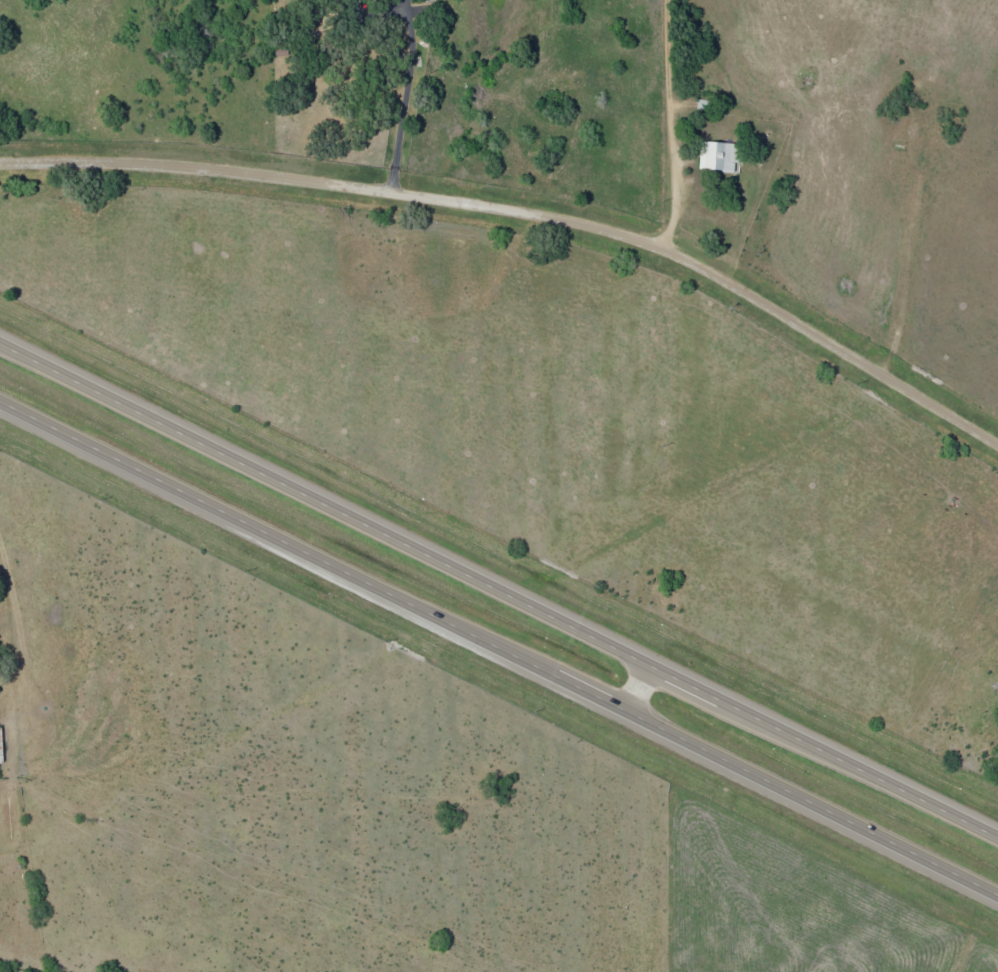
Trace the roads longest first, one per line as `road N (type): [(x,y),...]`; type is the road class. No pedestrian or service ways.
road 1 (trunk): [(997,843),(0,346)]
road 2 (trunk): [(0,405),(997,898)]
road 3 (residential): [(0,161),(237,168),(602,223),(707,266),(997,440)]
road 4 (residential): [(672,249),(673,0)]

